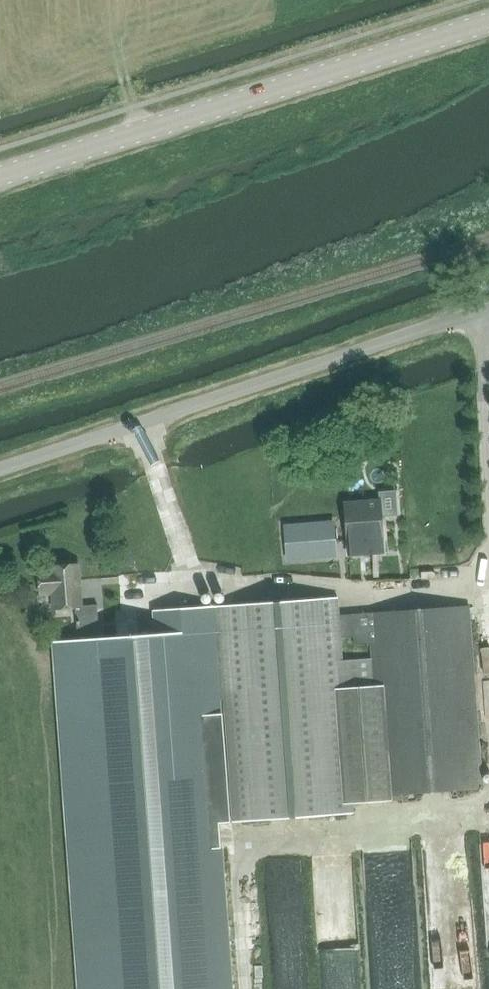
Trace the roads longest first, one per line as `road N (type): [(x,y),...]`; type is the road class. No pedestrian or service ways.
road 1 (unclassified): [(0,469),(488,309)]
road 2 (tertiary): [(0,174),(488,21)]

